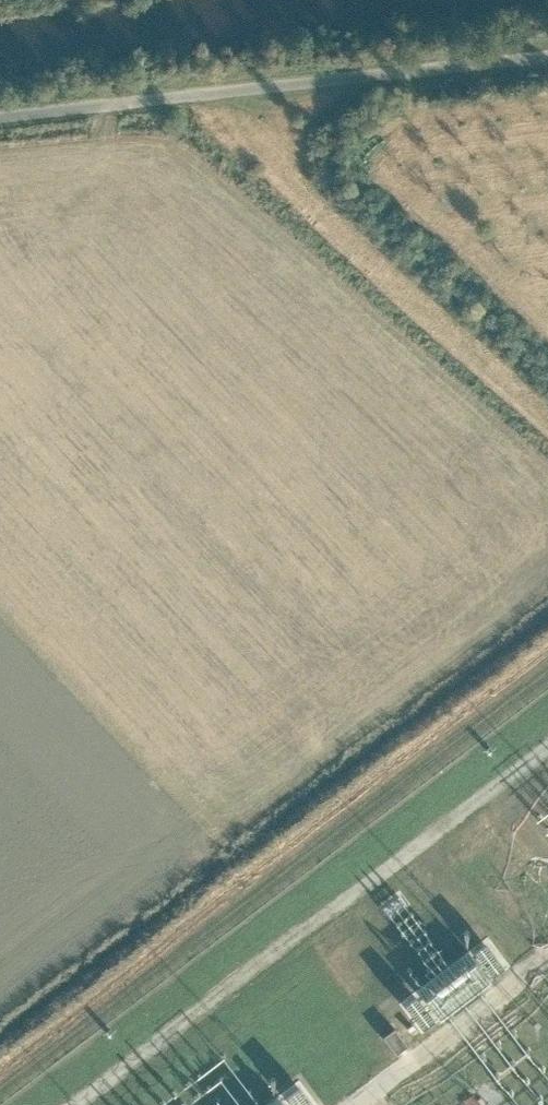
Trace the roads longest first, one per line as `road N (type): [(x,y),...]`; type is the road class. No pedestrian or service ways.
road 1 (unclassified): [(0,119),(547,55)]

